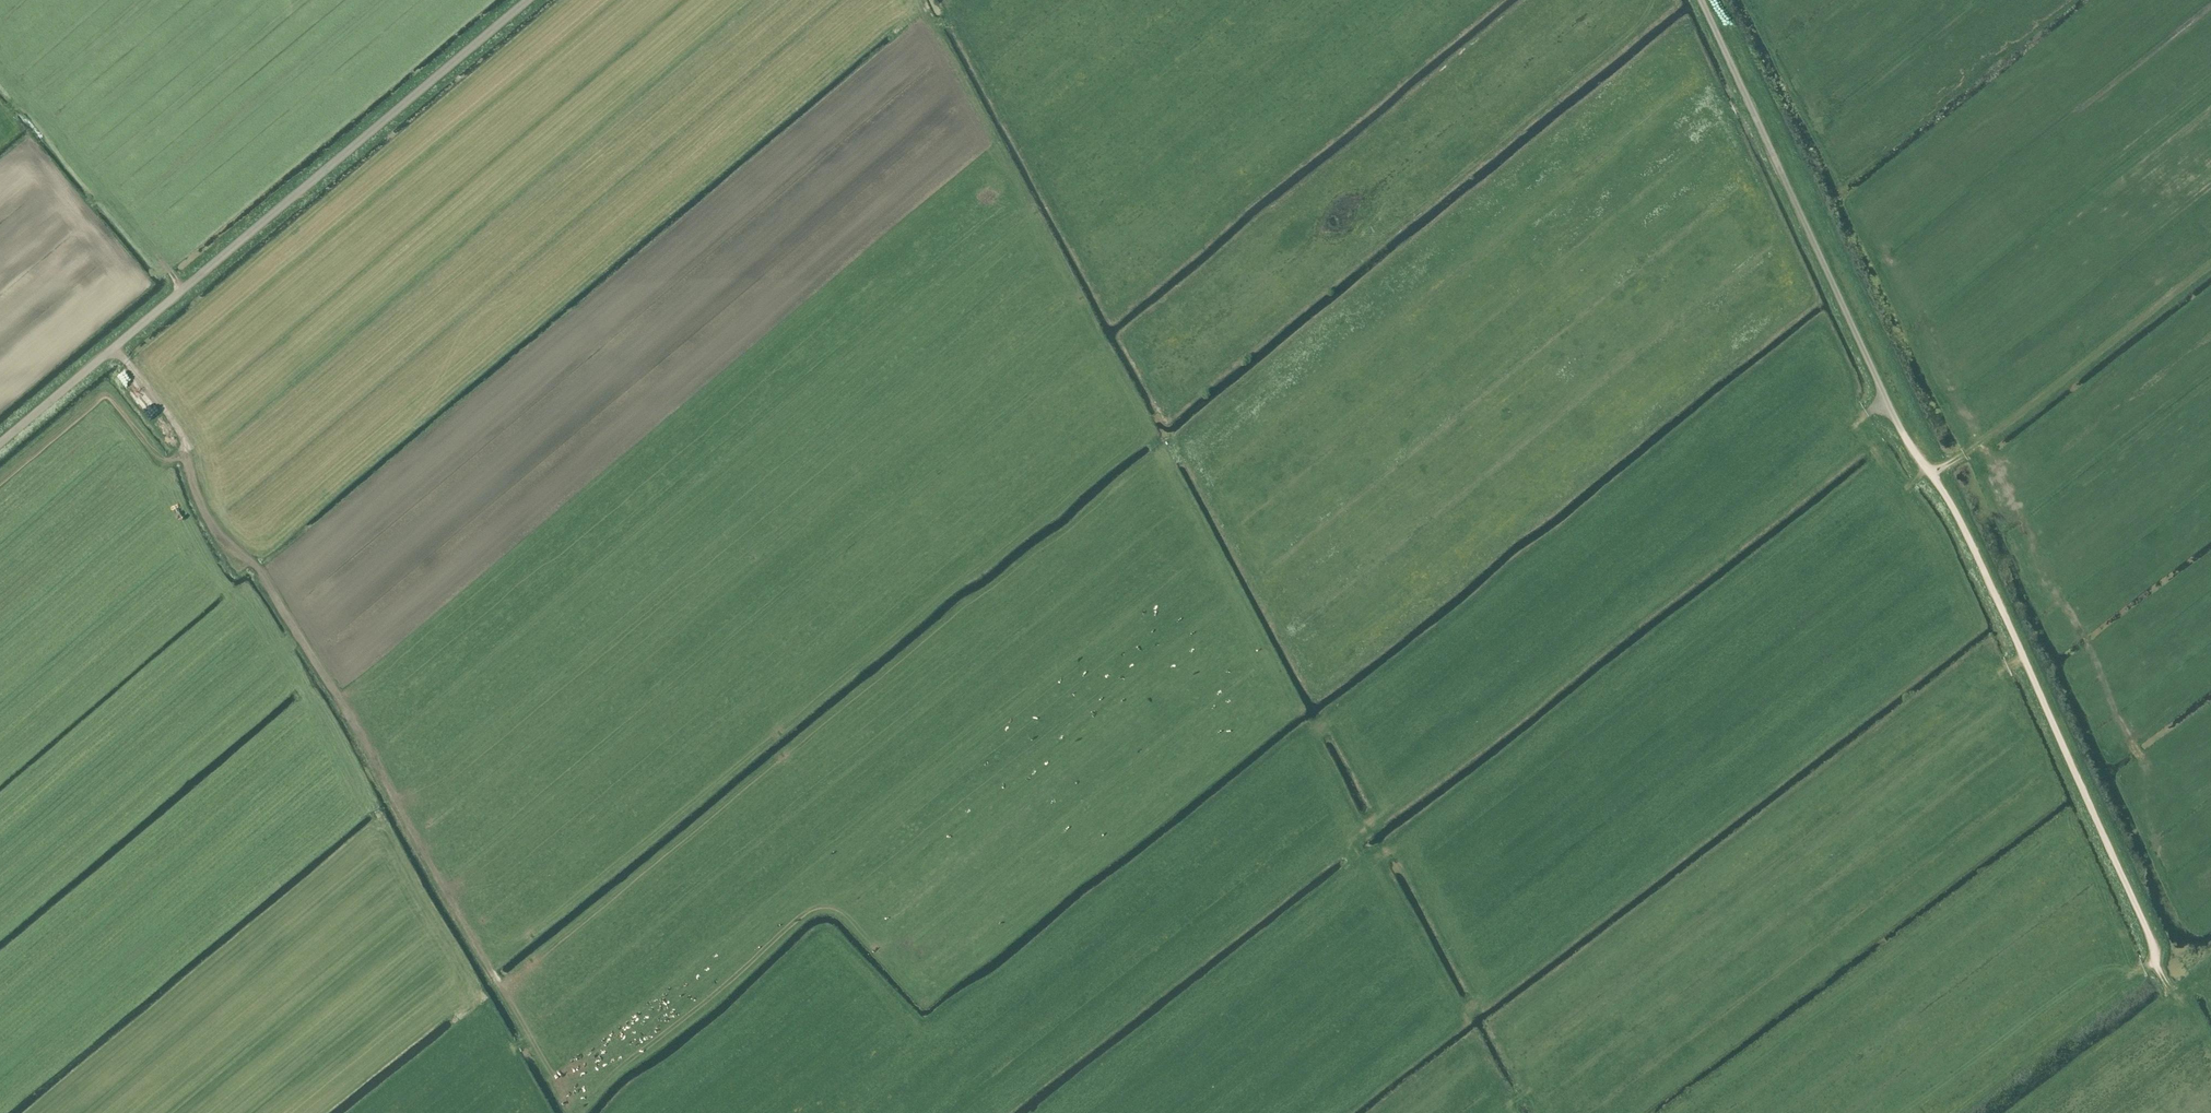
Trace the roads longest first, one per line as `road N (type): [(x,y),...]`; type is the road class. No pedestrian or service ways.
road 1 (unclassified): [(0,442),(537,0)]
road 2 (track): [(1902,433),(1955,510),(2171,990)]
road 3 (unclassified): [(1902,433),(1700,0)]

